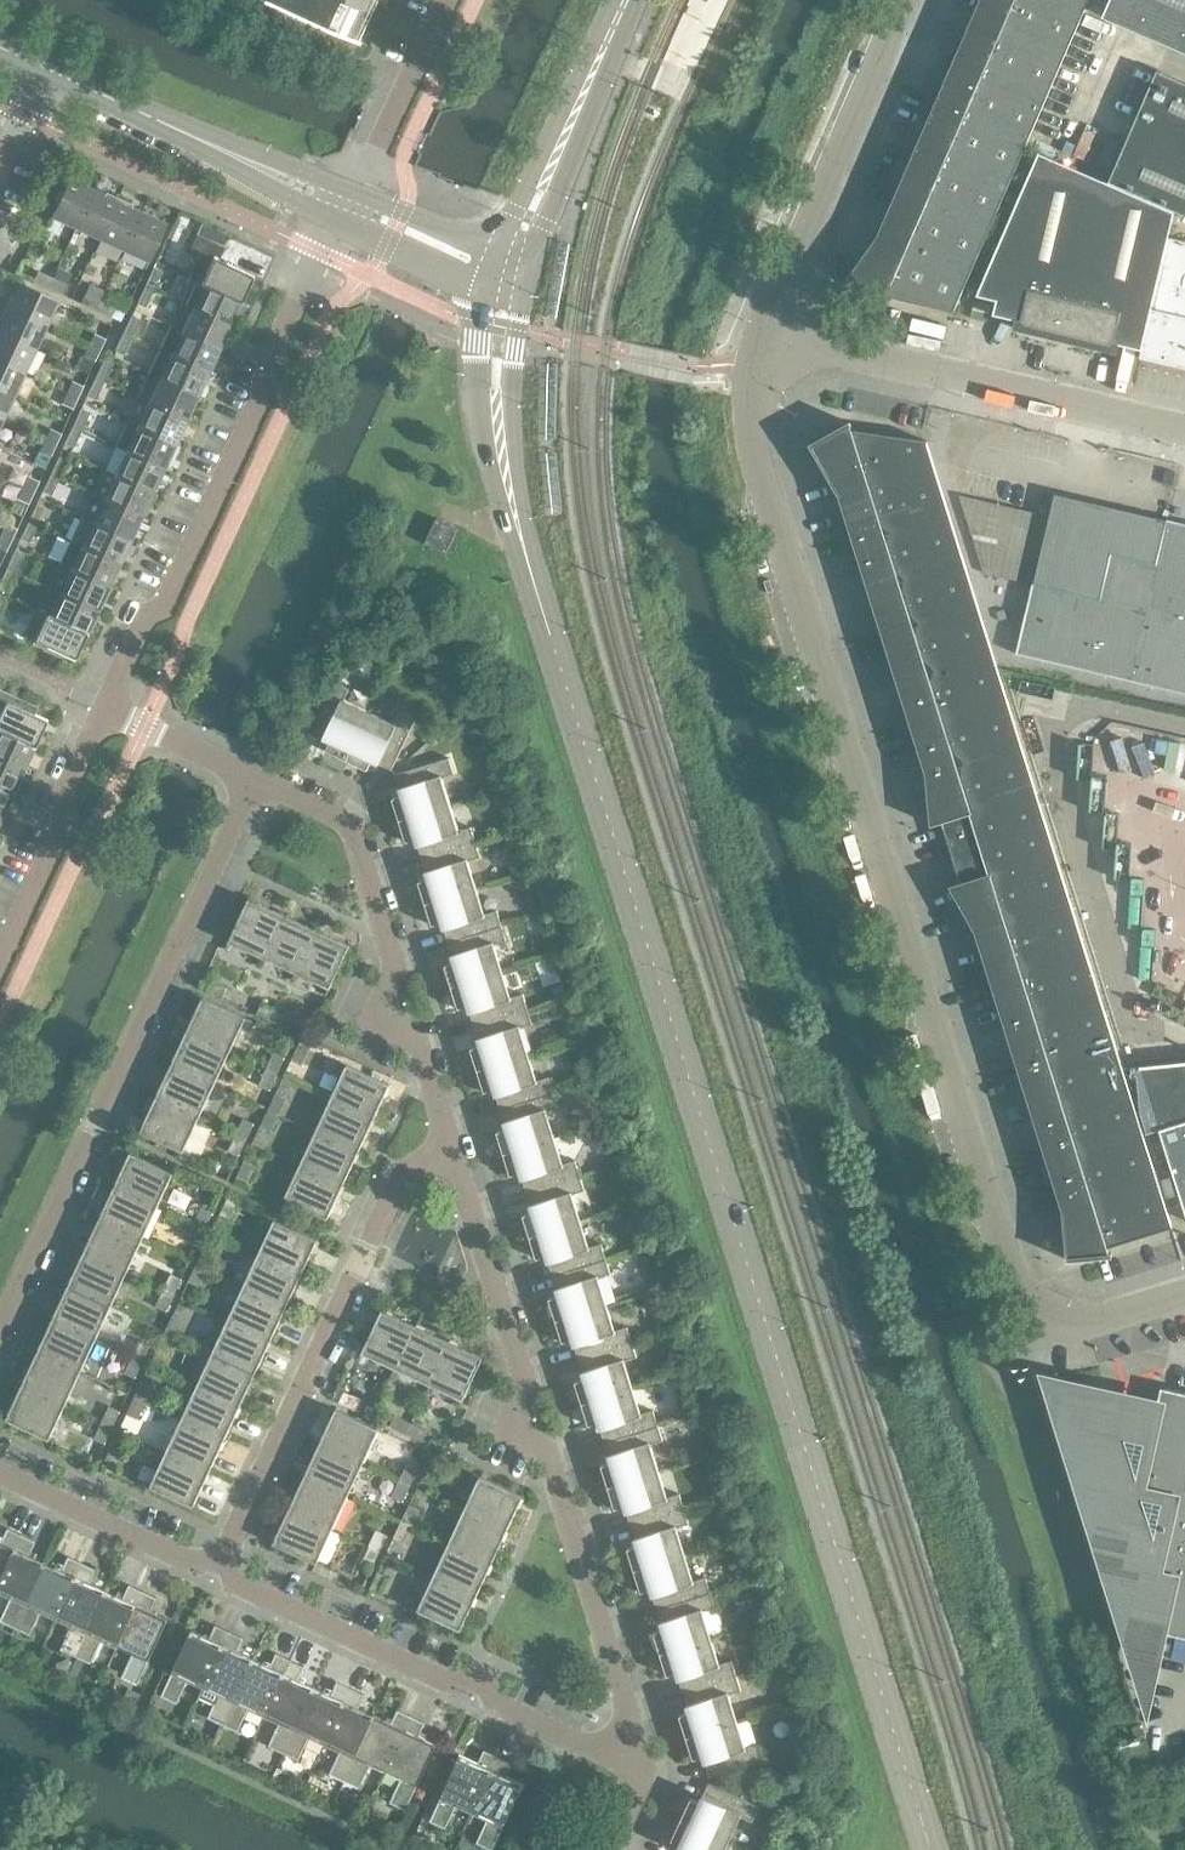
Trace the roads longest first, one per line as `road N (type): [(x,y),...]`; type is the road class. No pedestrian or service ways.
road 1 (tertiary): [(931,1849),(548,628),(498,412)]
road 2 (unclassified): [(1184,1299),(1078,1320),(1051,1312),(1030,1291),(847,762),(748,431),(772,328)]
road 3 (residential): [(639,1772),(625,1699),(543,1449),(511,1430),(524,1381),(453,1153)]
road 4 (residential): [(0,1321),(256,779)]
road 5 (residential): [(115,703),(347,224)]
road 6 (residential): [(225,1562),(400,1179),(415,1164),(453,1153)]
road 7 (residential): [(639,1772),(498,1704),(479,1679),(448,1680),(241,1584),(225,1562)]
road 8 (residential): [(453,1153),(416,1022),(396,1011),(388,941),(353,824),(256,779)]
road 9 (unclassified): [(1184,435),(808,345),(772,328)]
road 10 (unclassified): [(772,328),(911,0)]
road 11 (residential): [(0,940),(115,703)]
road 12 (residential): [(225,1562),(203,1567),(0,1472)]
road 13 (tertiary): [(259,166),(48,67)]
road 14 (residential): [(361,192),(443,0)]
road 15 (tertiary): [(551,166),(625,0)]
road 16 (residential): [(256,779),(115,703)]
road 17 (tertiary): [(347,224),(488,284)]
road 18 (tertiary): [(497,249),(361,192)]
road 19 (tertiary): [(498,412),(528,276)]
road 20 (tertiary): [(488,284),(477,322),(478,386),(498,412)]

